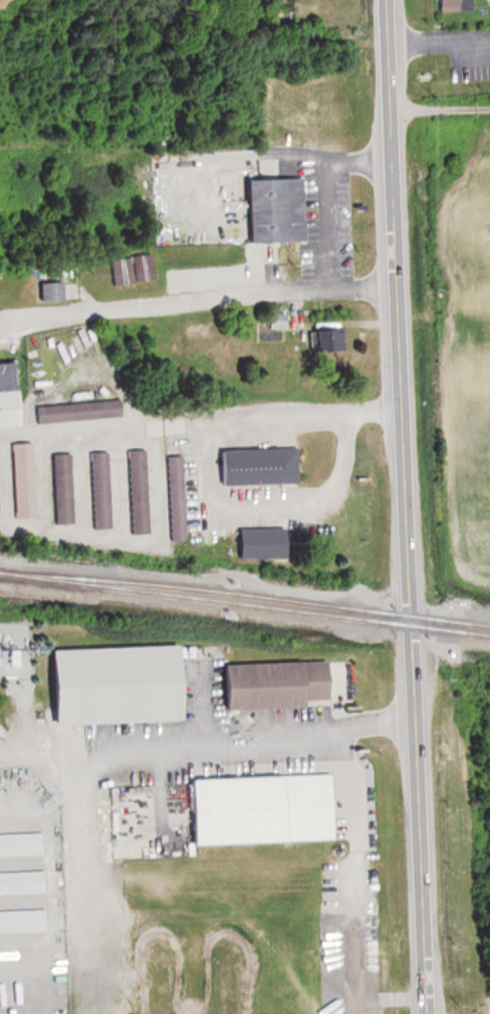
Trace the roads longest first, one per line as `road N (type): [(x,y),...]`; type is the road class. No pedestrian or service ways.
road 1 (tertiary): [(424,1013),(385,0)]

